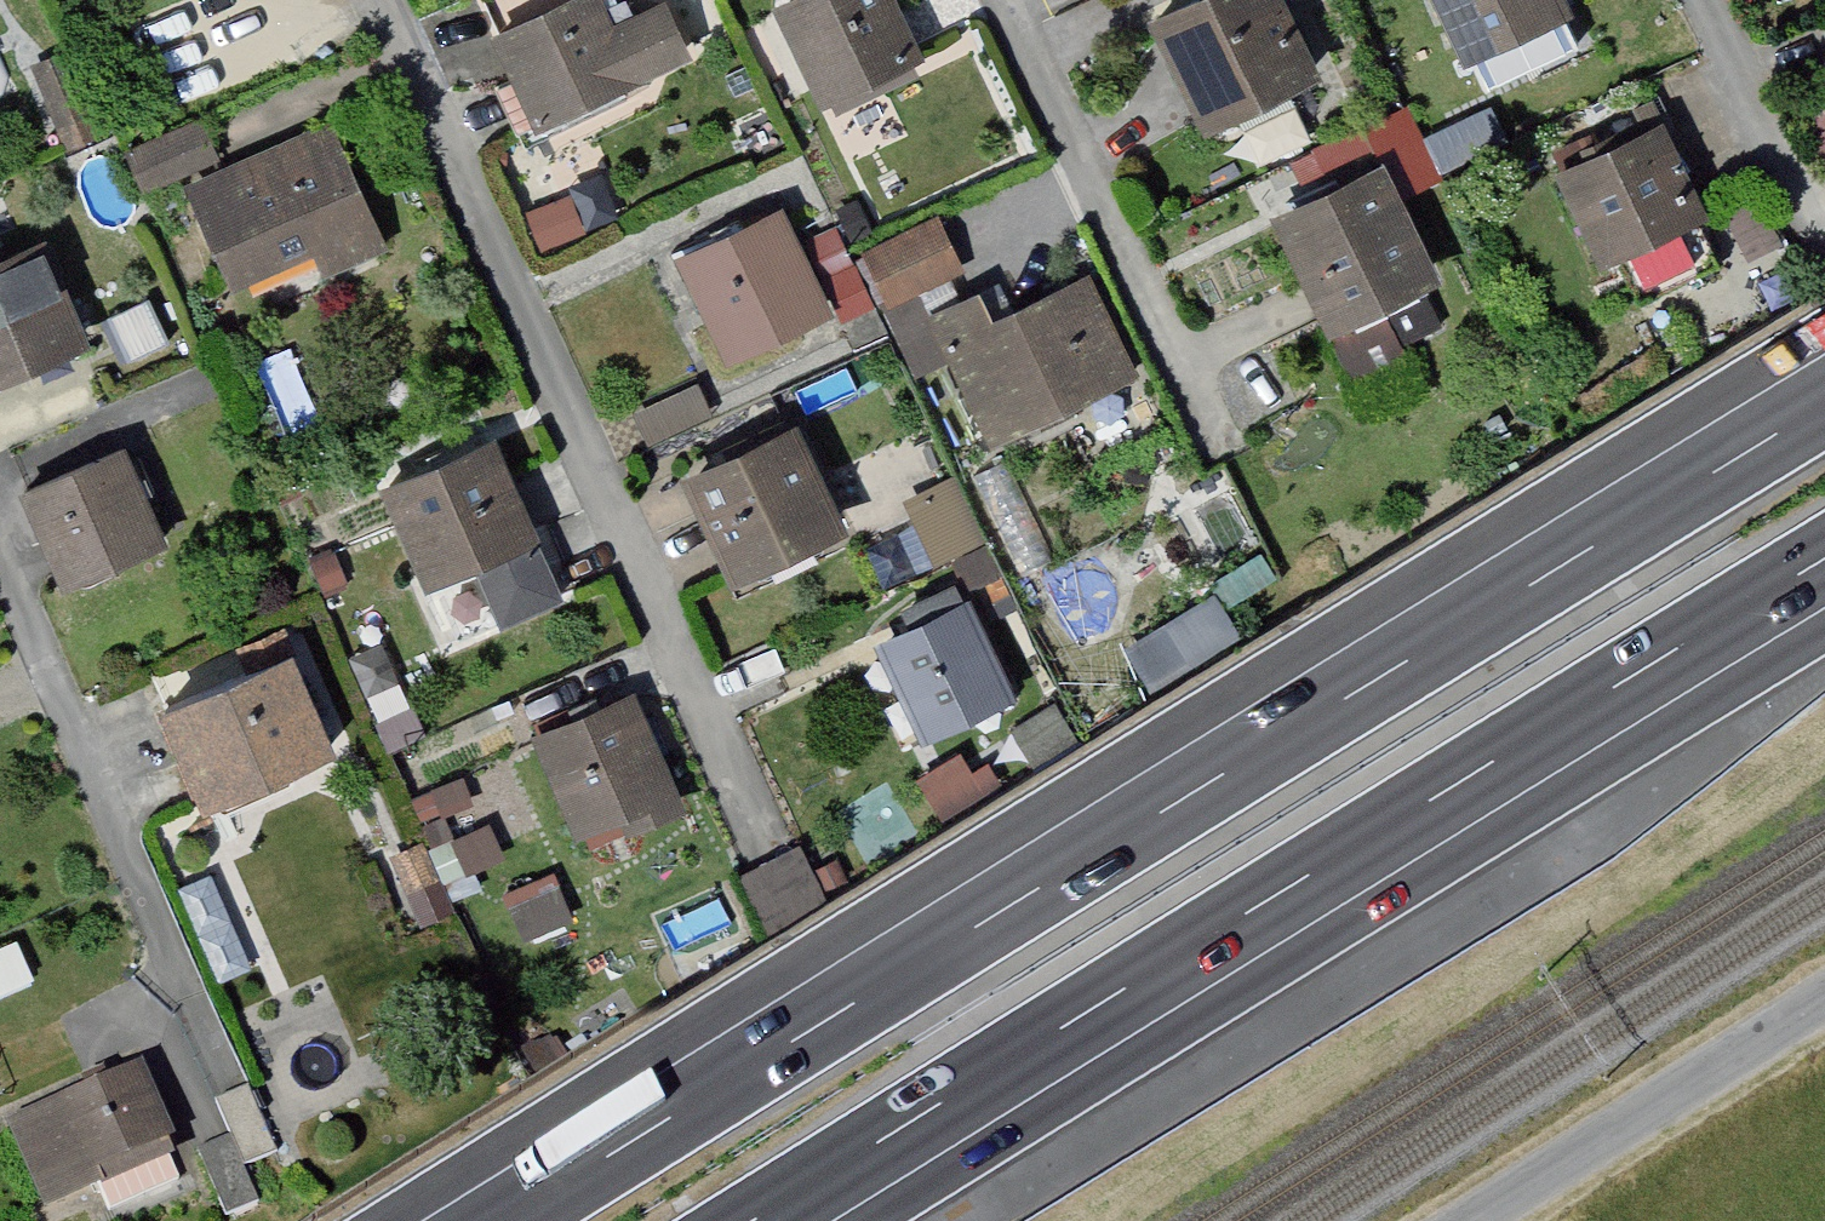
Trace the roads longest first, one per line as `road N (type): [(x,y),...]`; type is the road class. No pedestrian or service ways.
road 1 (motorway): [(1824,401),(497,1220)]
road 2 (motorway): [(755,1220),(1824,561)]
road 3 (residential): [(733,804),(387,0)]
road 4 (residential): [(176,1007),(0,577)]
road 5 (residential): [(1172,362),(1000,0)]
road 6 (unclassified): [(1824,1011),(1500,1220)]

